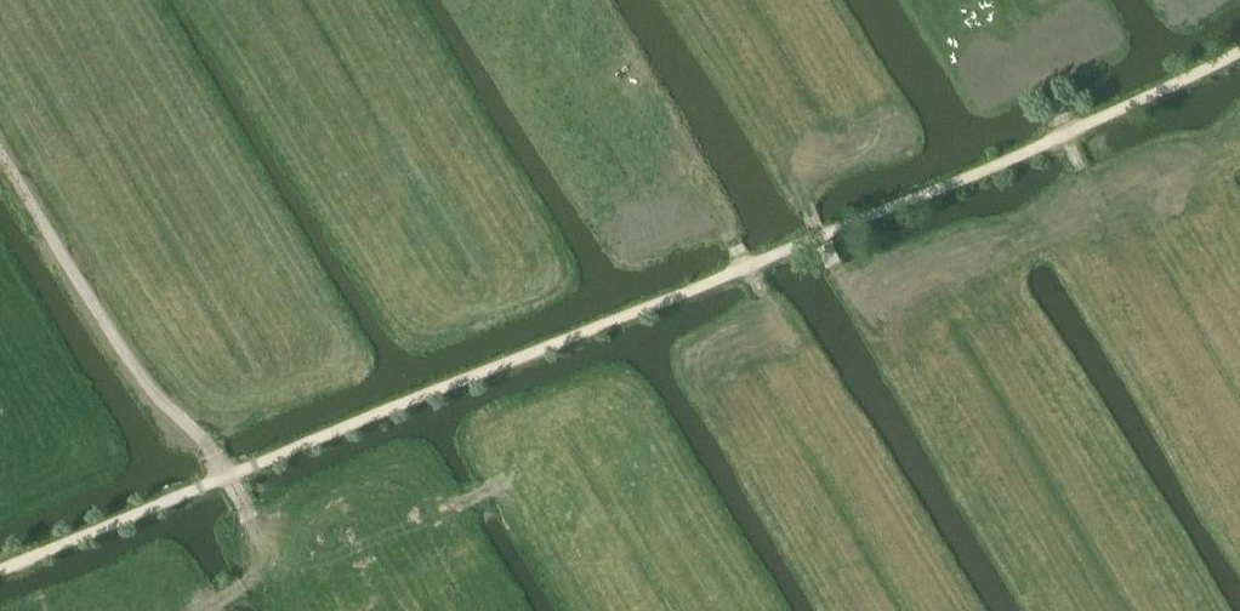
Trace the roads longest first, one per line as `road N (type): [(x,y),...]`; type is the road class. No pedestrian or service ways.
road 1 (track): [(0,569),(826,236),(1239,53)]
road 2 (track): [(0,155),(88,300),(156,395),(204,437),(228,478)]
road 3 (track): [(211,610),(250,586),(265,547),(502,486)]
road 4 (track): [(780,114),(810,212),(842,274)]

